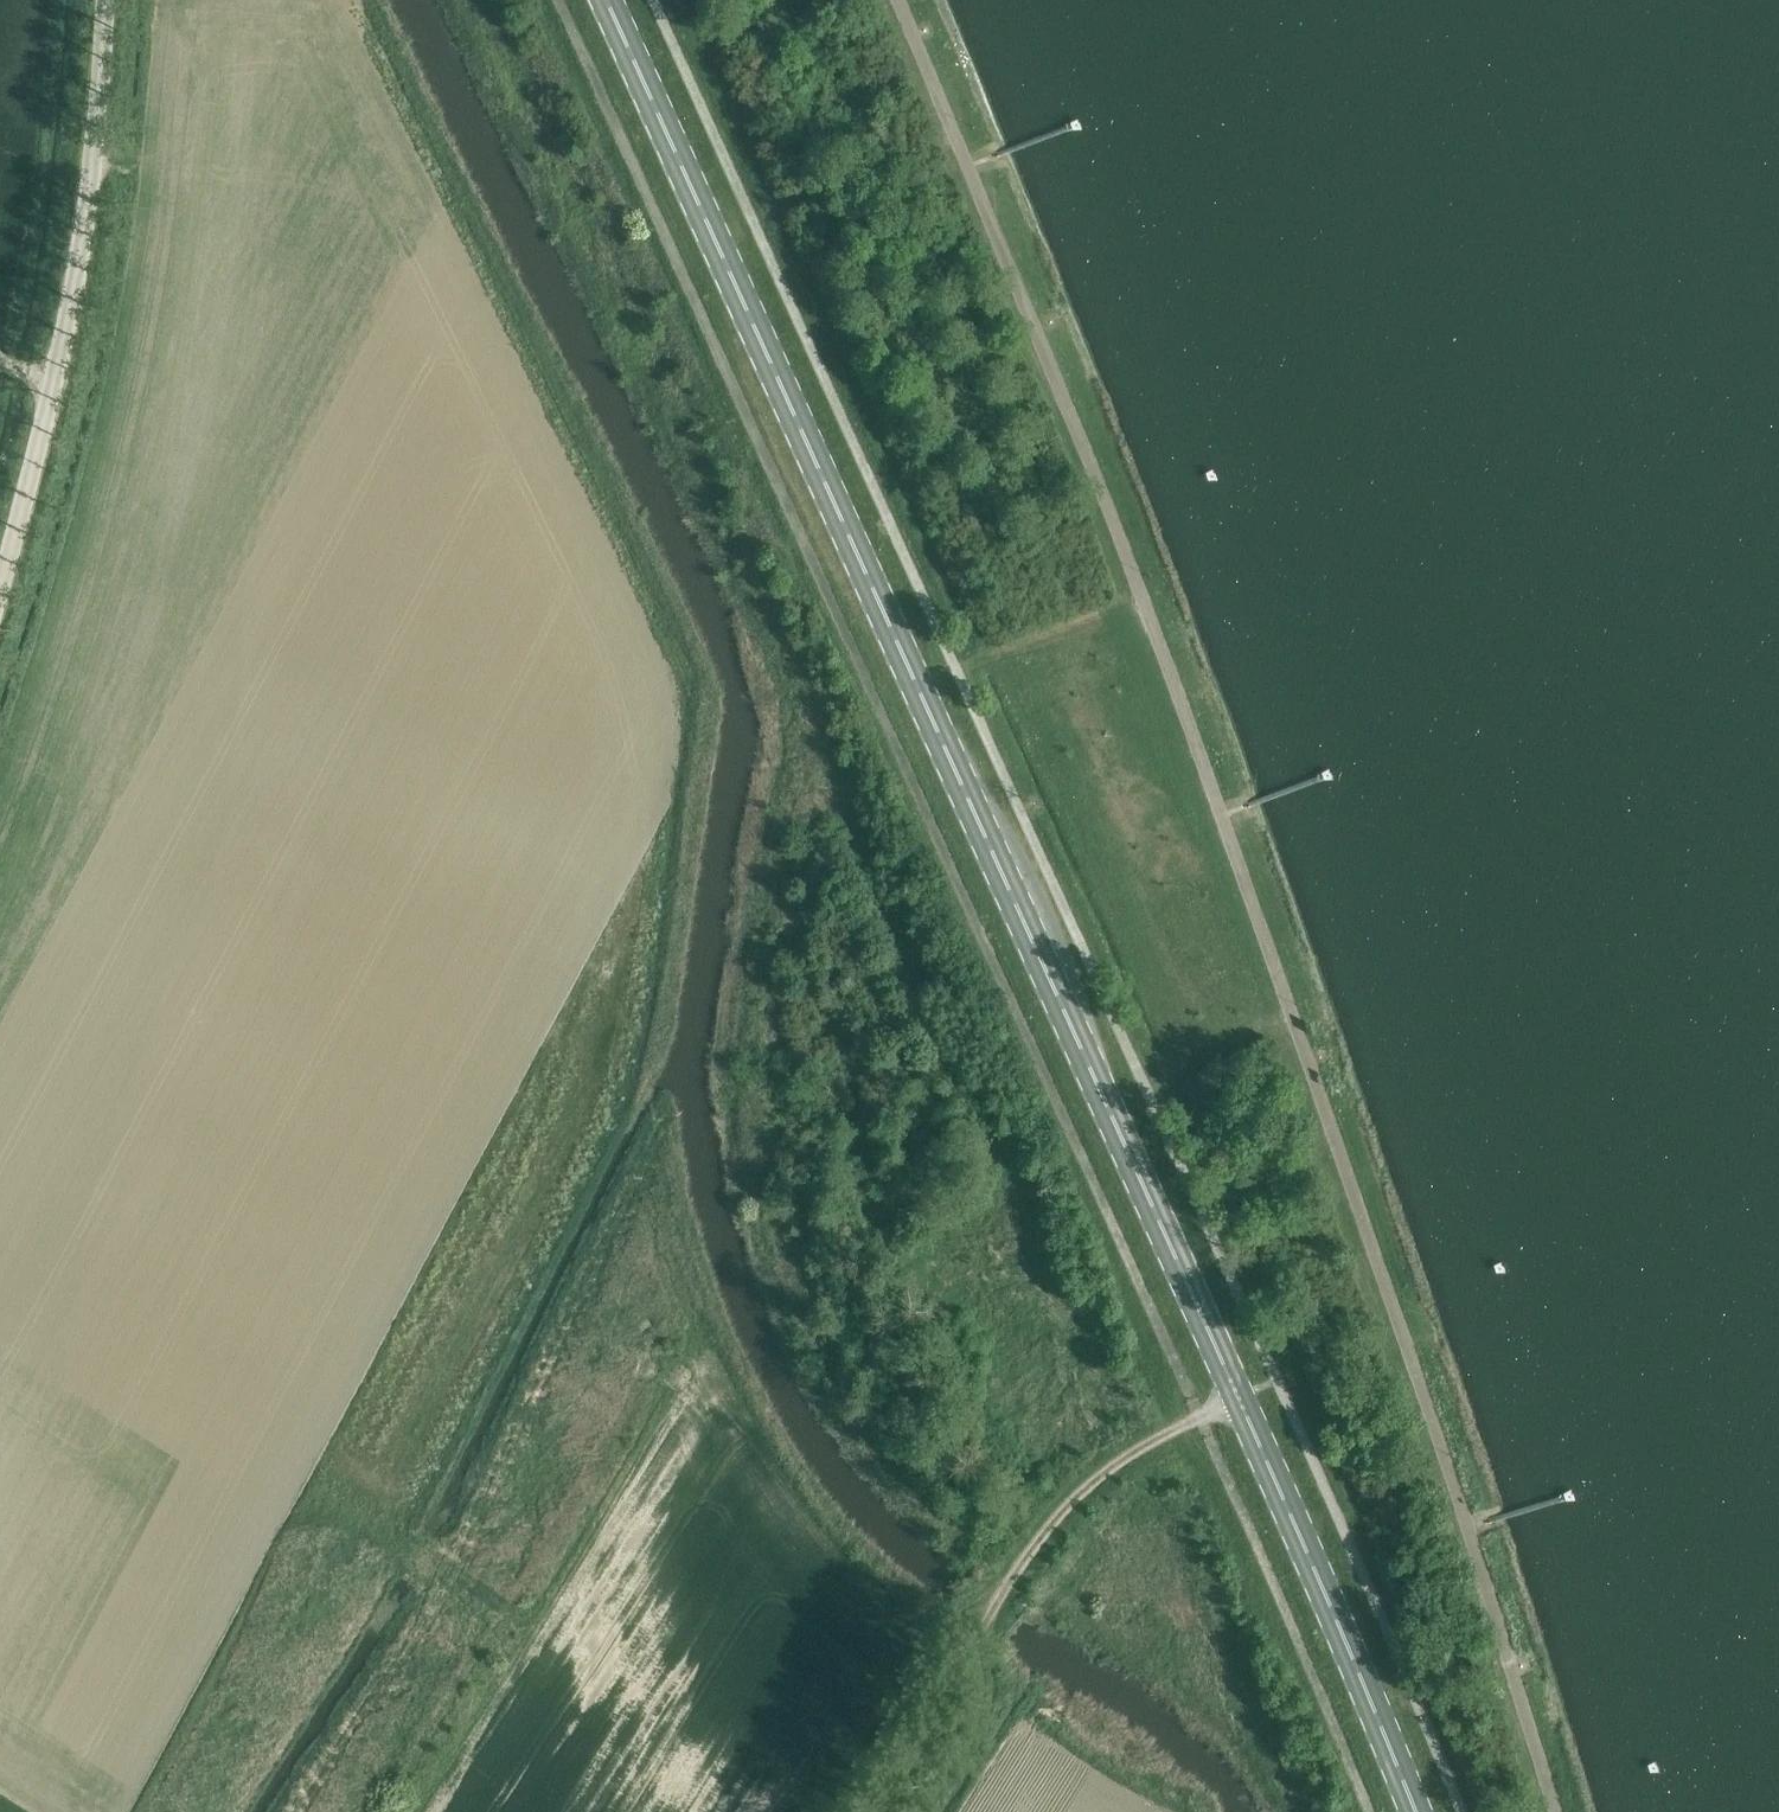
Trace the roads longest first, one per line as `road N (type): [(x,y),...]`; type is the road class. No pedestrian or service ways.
road 1 (primary): [(1238,1396),(605,0)]
road 2 (unclassified): [(0,611),(75,306),(102,127),(104,0)]
road 3 (primary): [(1417,1811),(1238,1396)]
road 4 (unclassified): [(953,1680),(1051,1525),(1119,1460),(1238,1396)]
road 5 (track): [(871,1811),(953,1680)]

